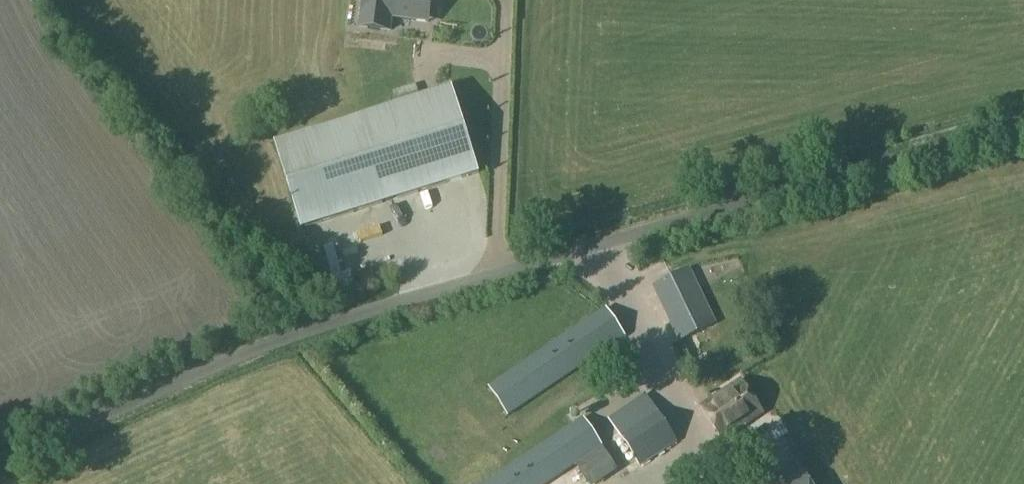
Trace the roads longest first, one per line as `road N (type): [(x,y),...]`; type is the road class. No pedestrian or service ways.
road 1 (unclassified): [(0,462),(226,361),(330,325),(1023,125)]

